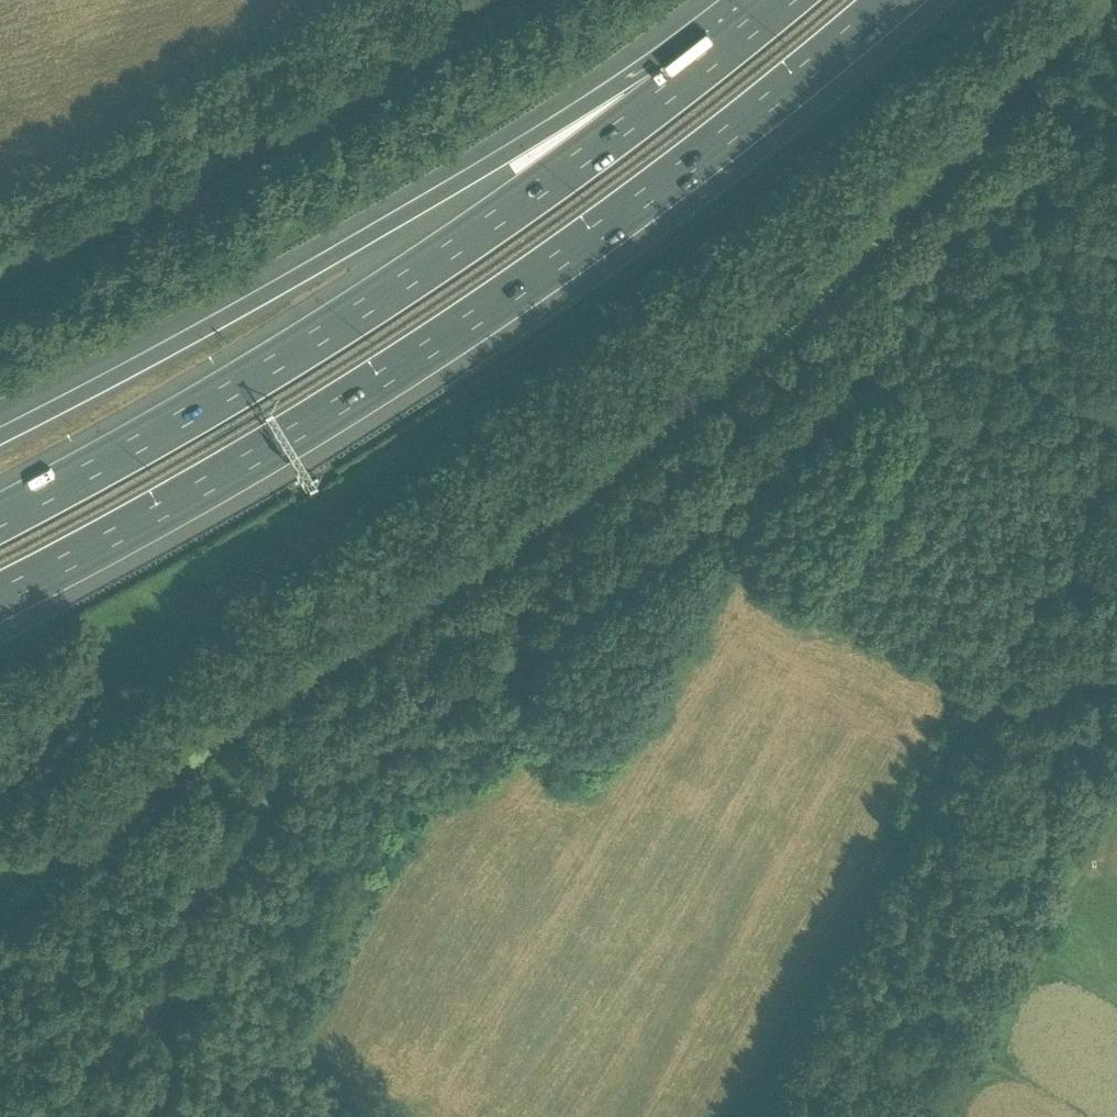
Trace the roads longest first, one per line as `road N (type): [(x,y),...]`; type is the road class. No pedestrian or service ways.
road 1 (unclassified): [(94,1116),(264,790),(311,726),(666,479),(998,187),(1062,159),(1116,165)]
road 2 (motorway): [(0,594),(389,375),(715,144),(891,0)]
road 3 (motorway): [(679,84),(345,317),(0,512)]
road 4 (motorway): [(679,84),(503,158),(205,330),(0,433)]
road 5 (motorway): [(776,0),(679,84)]

